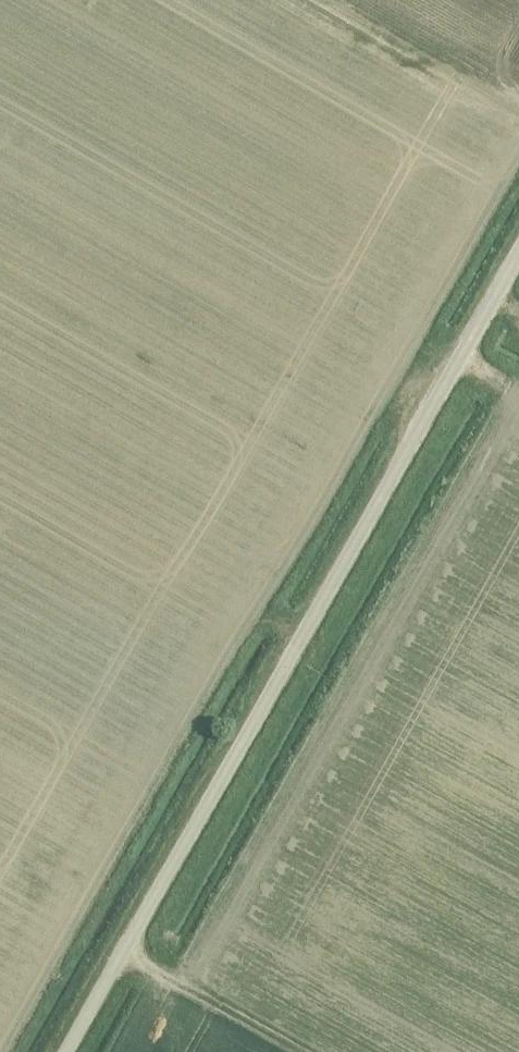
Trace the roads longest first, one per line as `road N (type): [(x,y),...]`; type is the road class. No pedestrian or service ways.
road 1 (unclassified): [(69,1051),(518,256)]

